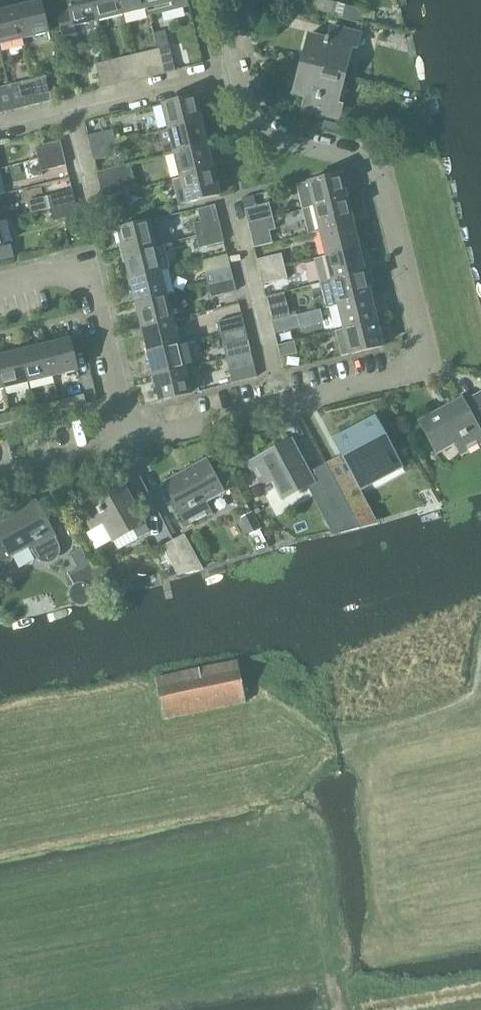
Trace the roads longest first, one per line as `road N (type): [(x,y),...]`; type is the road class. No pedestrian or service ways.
road 1 (residential): [(134,442),(408,373),(424,354),(381,176),(365,159),(258,128),(220,0)]
road 2 (residential): [(134,442),(87,269),(0,290)]
road 3 (residential): [(0,476),(134,442)]

